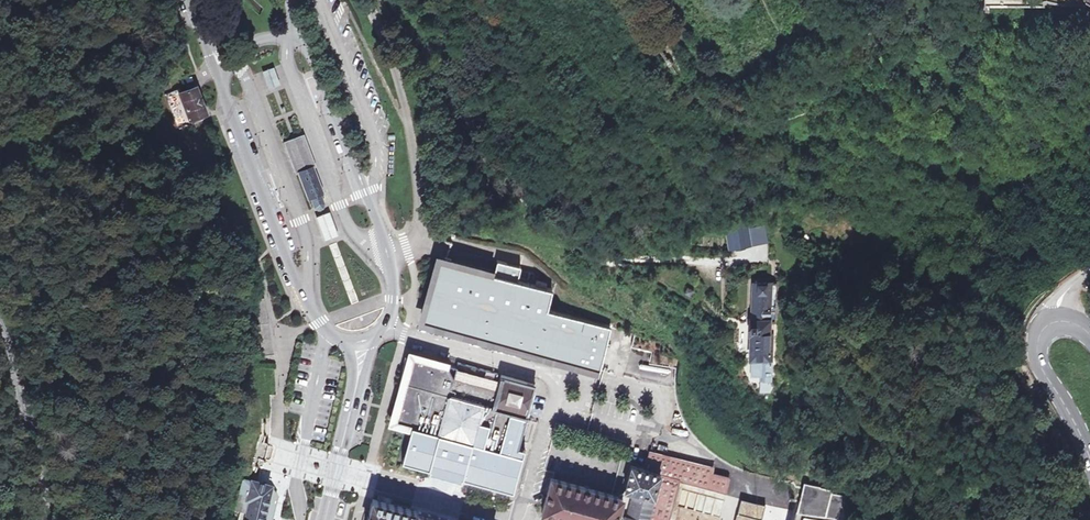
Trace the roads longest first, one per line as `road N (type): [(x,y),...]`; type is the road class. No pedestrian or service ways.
road 1 (unclassified): [(387,256),(415,242),(418,196),(395,71),(366,0)]
road 2 (secondary): [(223,92),(287,260),(329,332)]
road 3 (secondary): [(387,256),(310,51)]
road 4 (unclassified): [(385,329),(549,374),(572,392)]
road 5 (residential): [(329,332),(297,478),(299,519)]
road 6 (tertiary): [(0,335),(36,446),(46,519)]
road 7 (secondary): [(362,342),(325,519)]
road 8 (secondary): [(1089,460),(1031,353),(1031,337),(1050,318)]
road 9 (track): [(769,519),(751,487),(655,430)]
road 10 (unclassified): [(310,51),(287,39),(260,38),(234,59),(223,92)]

